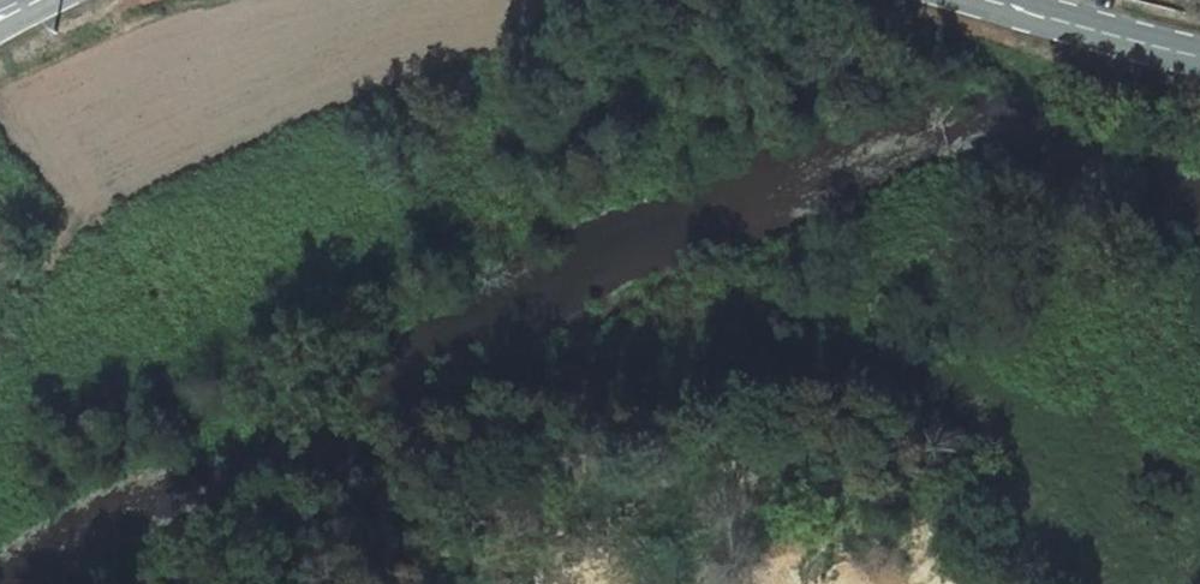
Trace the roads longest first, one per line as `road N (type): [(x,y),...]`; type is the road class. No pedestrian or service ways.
road 1 (primary): [(1199,52),(980,0)]

